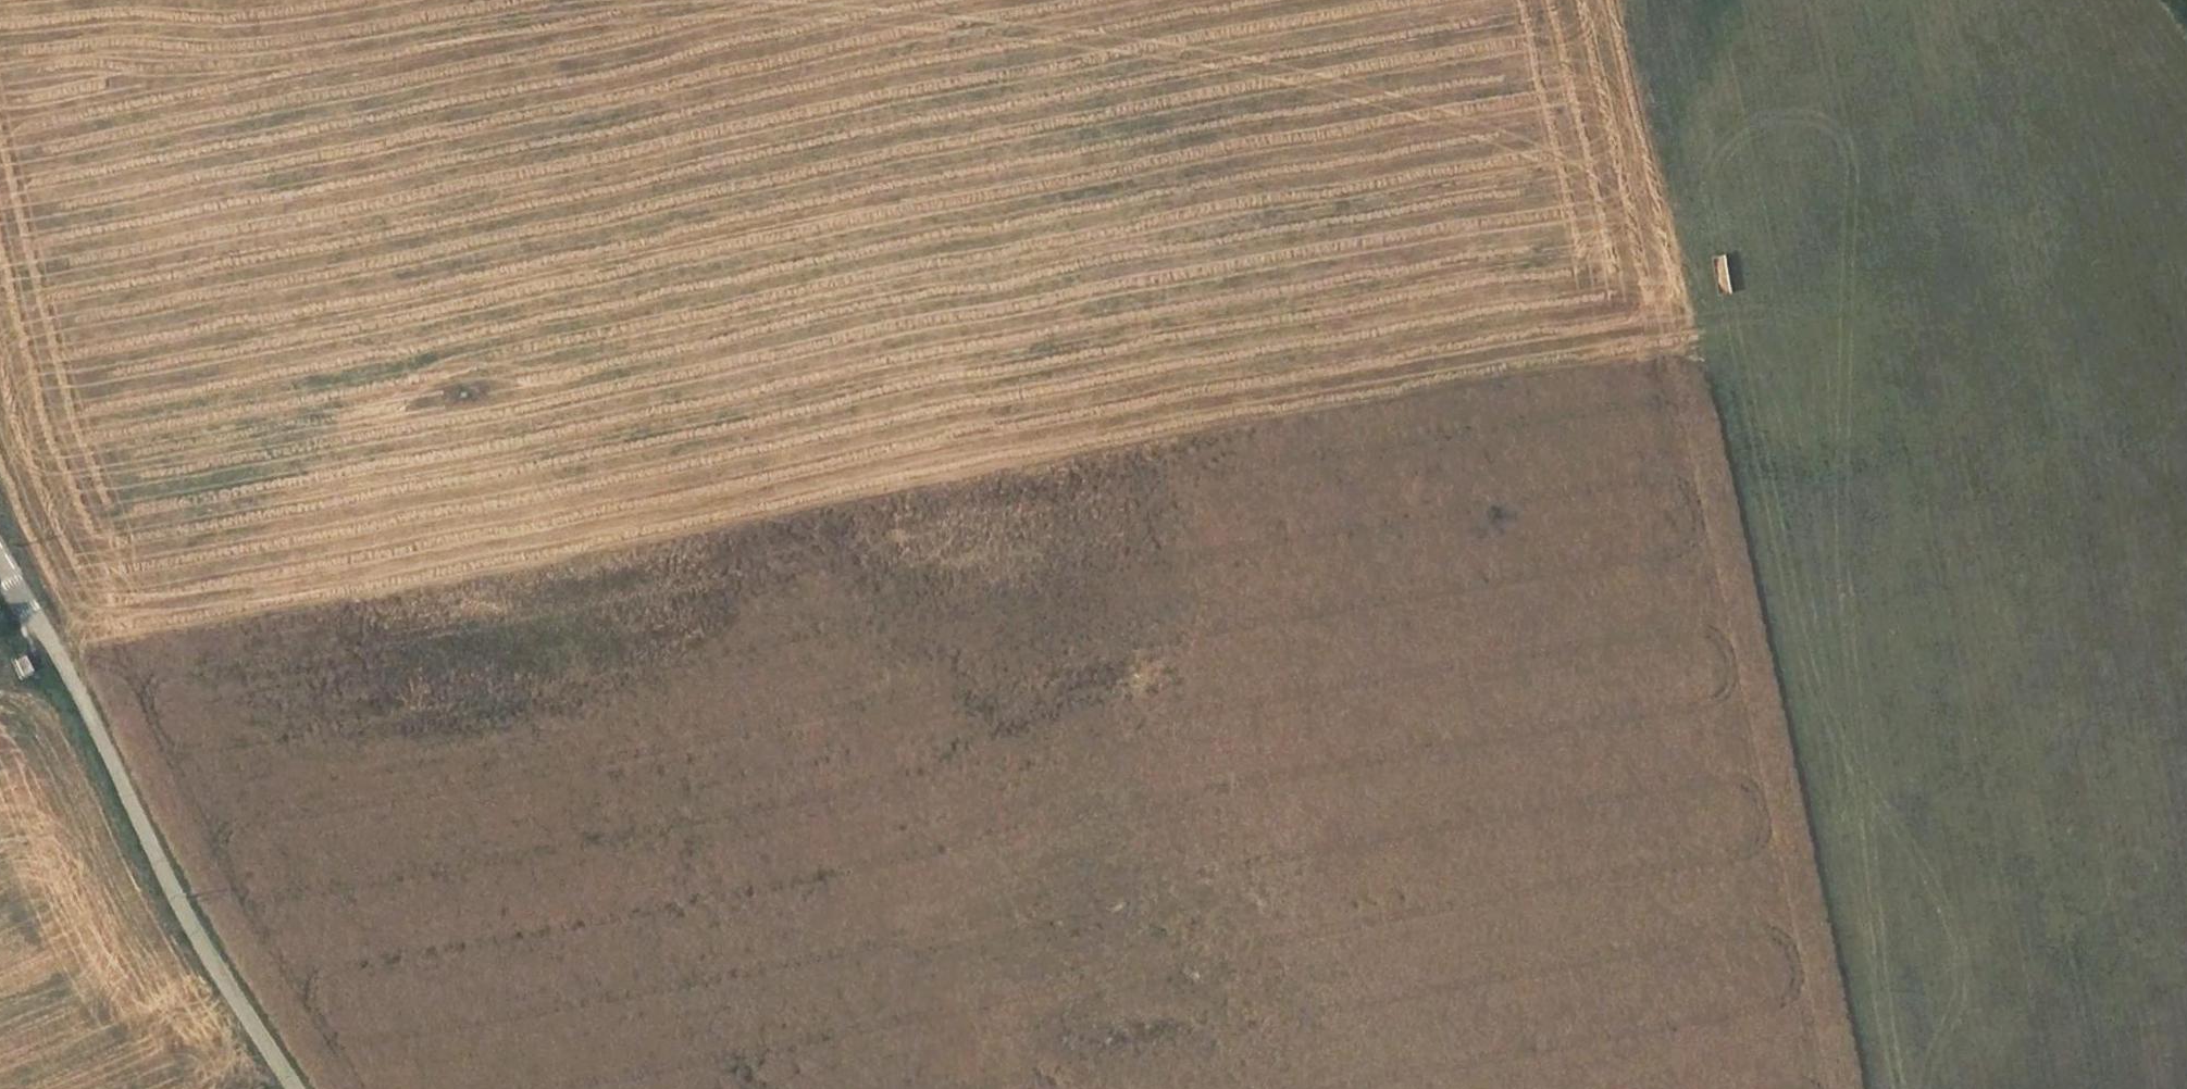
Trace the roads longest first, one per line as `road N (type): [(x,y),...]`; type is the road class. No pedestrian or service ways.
road 1 (unclassified): [(0,571),(211,980),(286,1088)]

